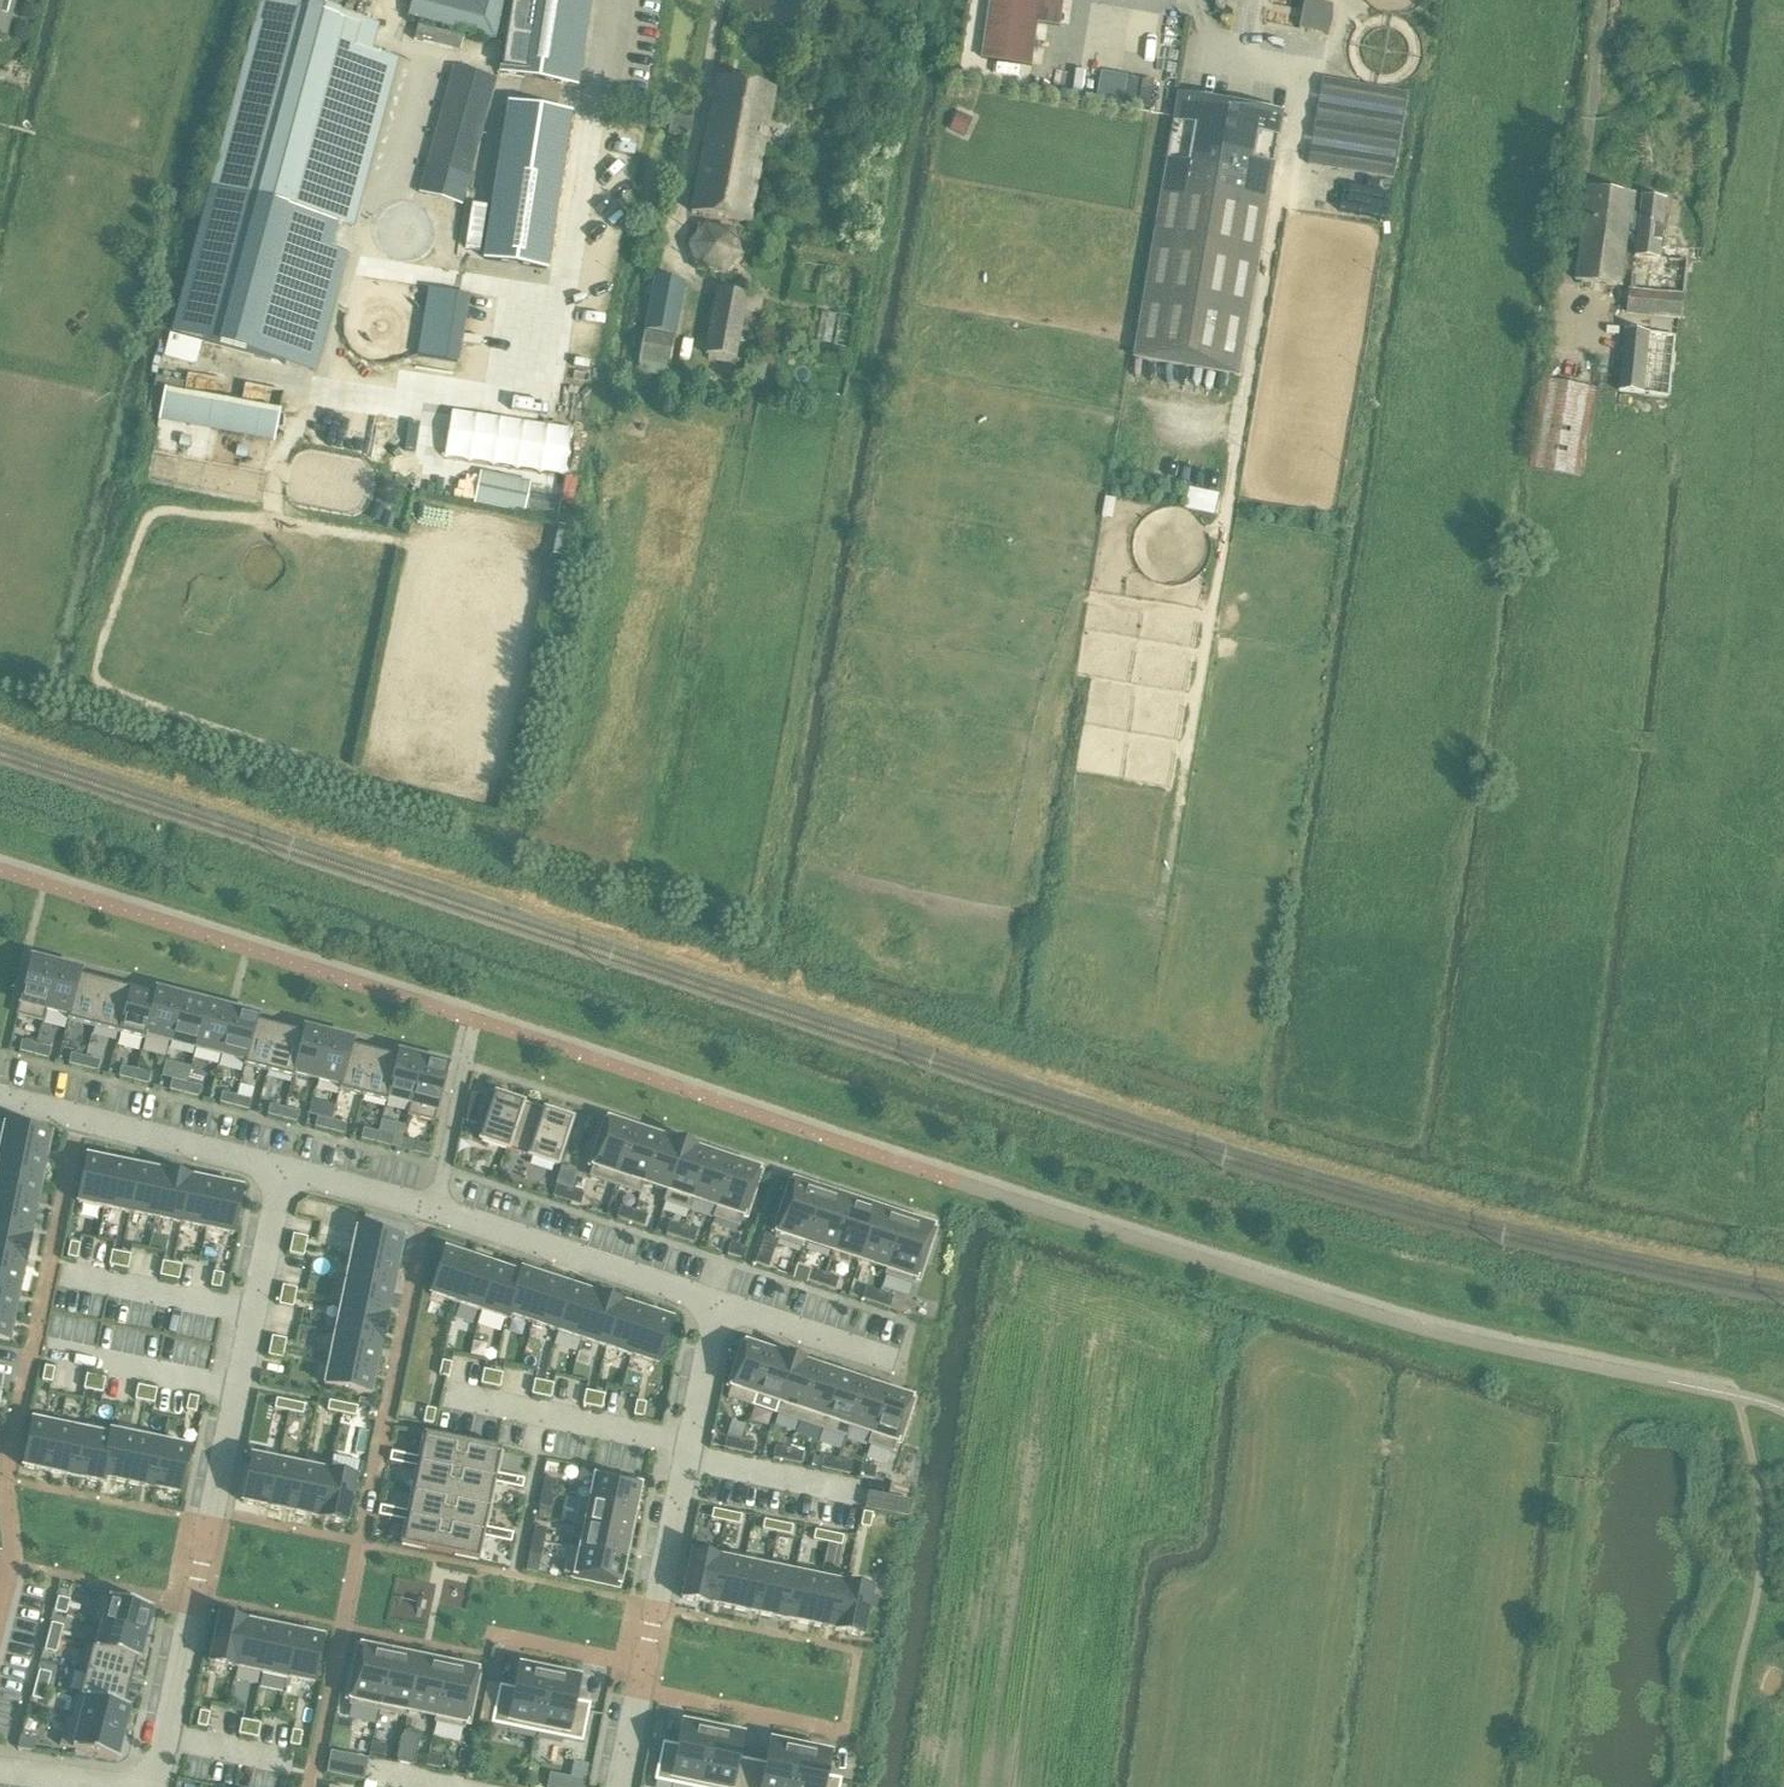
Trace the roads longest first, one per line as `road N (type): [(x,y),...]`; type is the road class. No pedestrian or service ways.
road 1 (residential): [(157,1786),(282,1171)]
road 2 (residential): [(0,1619),(15,1566),(6,1473),(79,1116)]
road 3 (residential): [(719,1303),(618,1786)]
road 4 (residential): [(719,1303),(436,1209),(282,1171)]
road 5 (residential): [(282,1171),(79,1116)]
road 6 (residential): [(888,1360),(719,1303)]

